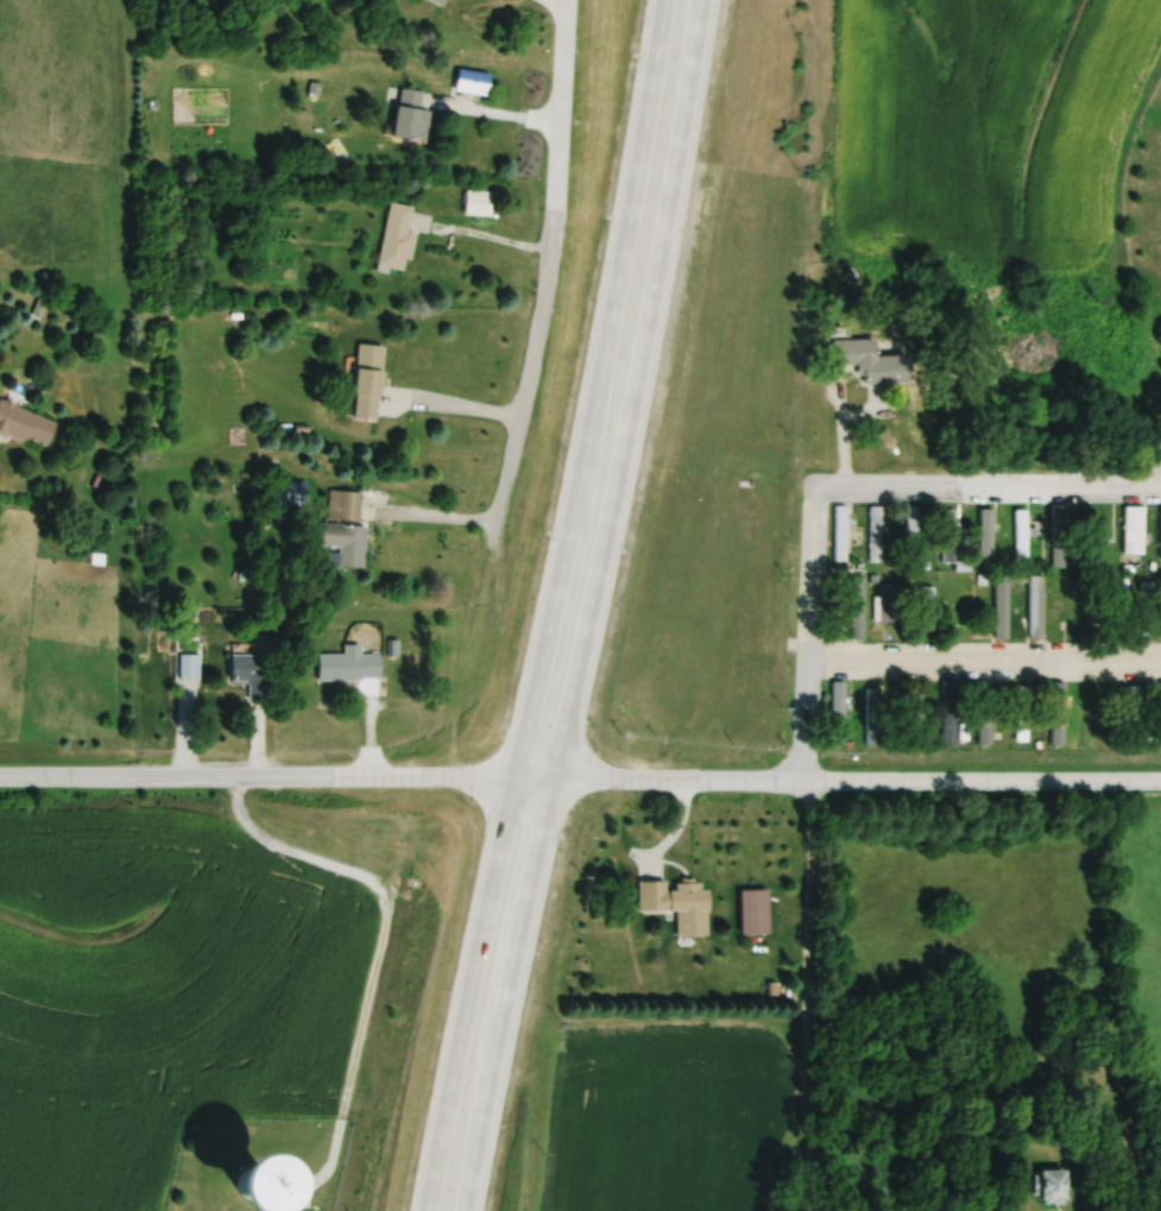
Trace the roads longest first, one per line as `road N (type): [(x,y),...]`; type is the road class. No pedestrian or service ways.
road 1 (trunk): [(666,0),(600,381),(425,1210)]
road 2 (trunk): [(466,1210),(635,386),(699,0)]
road 3 (residential): [(553,781),(1160,773)]
road 4 (residential): [(0,783),(553,781)]
road 5 (residential): [(503,544),(566,201),(578,0)]
road 6 (residential): [(820,1210),(803,1168),(807,777)]
road 7 (residential): [(806,669),(1160,666)]
road 8 (residential): [(819,492),(1160,495)]
road 9 (residential): [(807,777),(819,492)]

